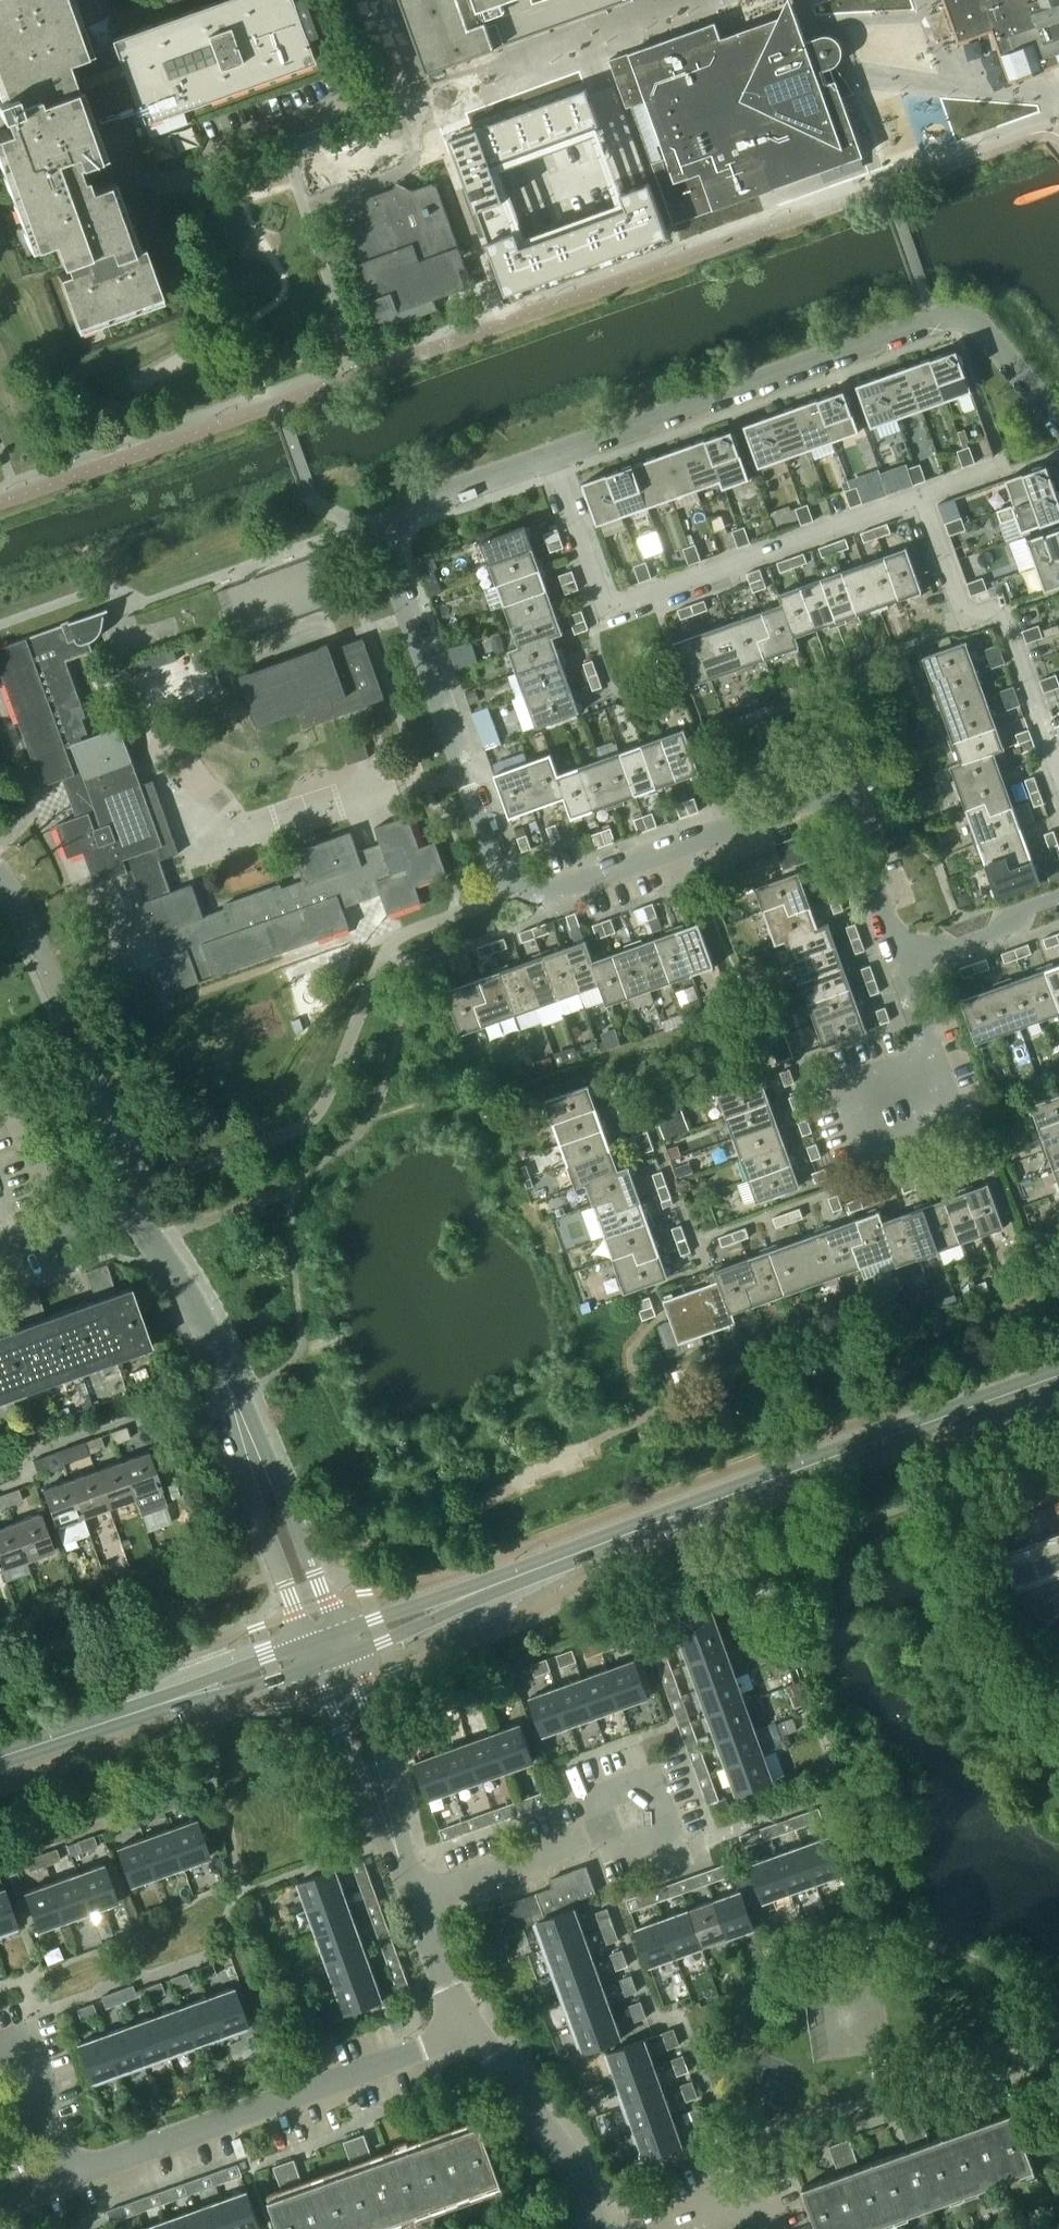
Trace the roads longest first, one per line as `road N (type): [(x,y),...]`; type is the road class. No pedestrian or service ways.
road 1 (residential): [(550,459),(402,510),(384,528),(499,867),(515,889),(558,890),(837,794),(852,816),(902,964),(1004,928),(1058,898)]
road 2 (secondary): [(1058,1377),(475,1594)]
road 3 (residential): [(550,459),(955,314),(980,325),(1058,418)]
road 4 (residential): [(0,2204),(470,2026)]
road 5 (residential): [(0,874),(136,1168),(135,1190),(115,1209)]
road 6 (residential): [(666,1824),(415,1901)]
road 7 (residential): [(244,1430),(222,1364),(187,1297),(136,1221),(115,1209)]
road 8 (residential): [(597,2228),(558,2145),(470,2026)]
road 9 (residential): [(244,1430),(252,1501),(307,1644)]
road 10 (residential): [(337,1633),(283,1489),(244,1430)]
road 11 (residential): [(395,1842),(382,1751),(347,1658)]
road 12 (residential): [(317,1668),(395,1842)]
road 13 (secondary): [(167,1704),(0,1760)]
road 14 (secondary): [(167,1704),(223,1697),(317,1668)]
road 15 (secondary): [(307,1644),(167,1704)]
road 16 (secondary): [(475,1594),(424,1601),(337,1633)]
road 17 (secondary): [(347,1658),(475,1594)]
road 18 (residential): [(470,2026),(415,1901)]
road 19 (residential): [(115,1209),(0,1247)]

